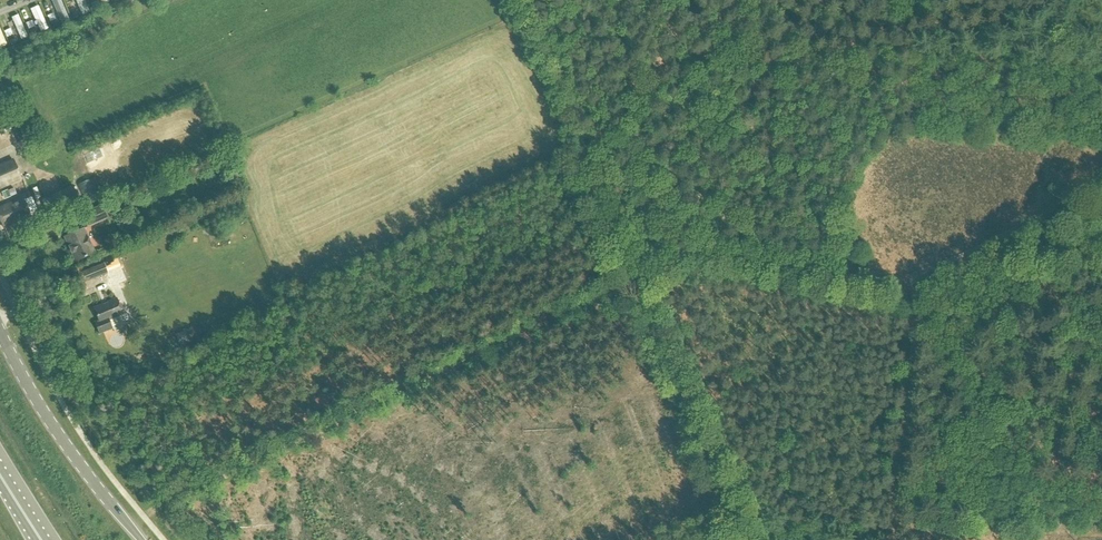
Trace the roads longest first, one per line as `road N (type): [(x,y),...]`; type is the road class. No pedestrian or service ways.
road 1 (track): [(840,274),(684,257),(145,518)]
road 2 (track): [(598,196),(743,539)]
road 3 (track): [(840,274),(916,278),(954,266),(1101,182)]
road 4 (track): [(889,539),(916,278)]
road 5 (tertiary): [(0,331),(60,438),(143,539)]
road 6 (track): [(515,0),(598,196)]

